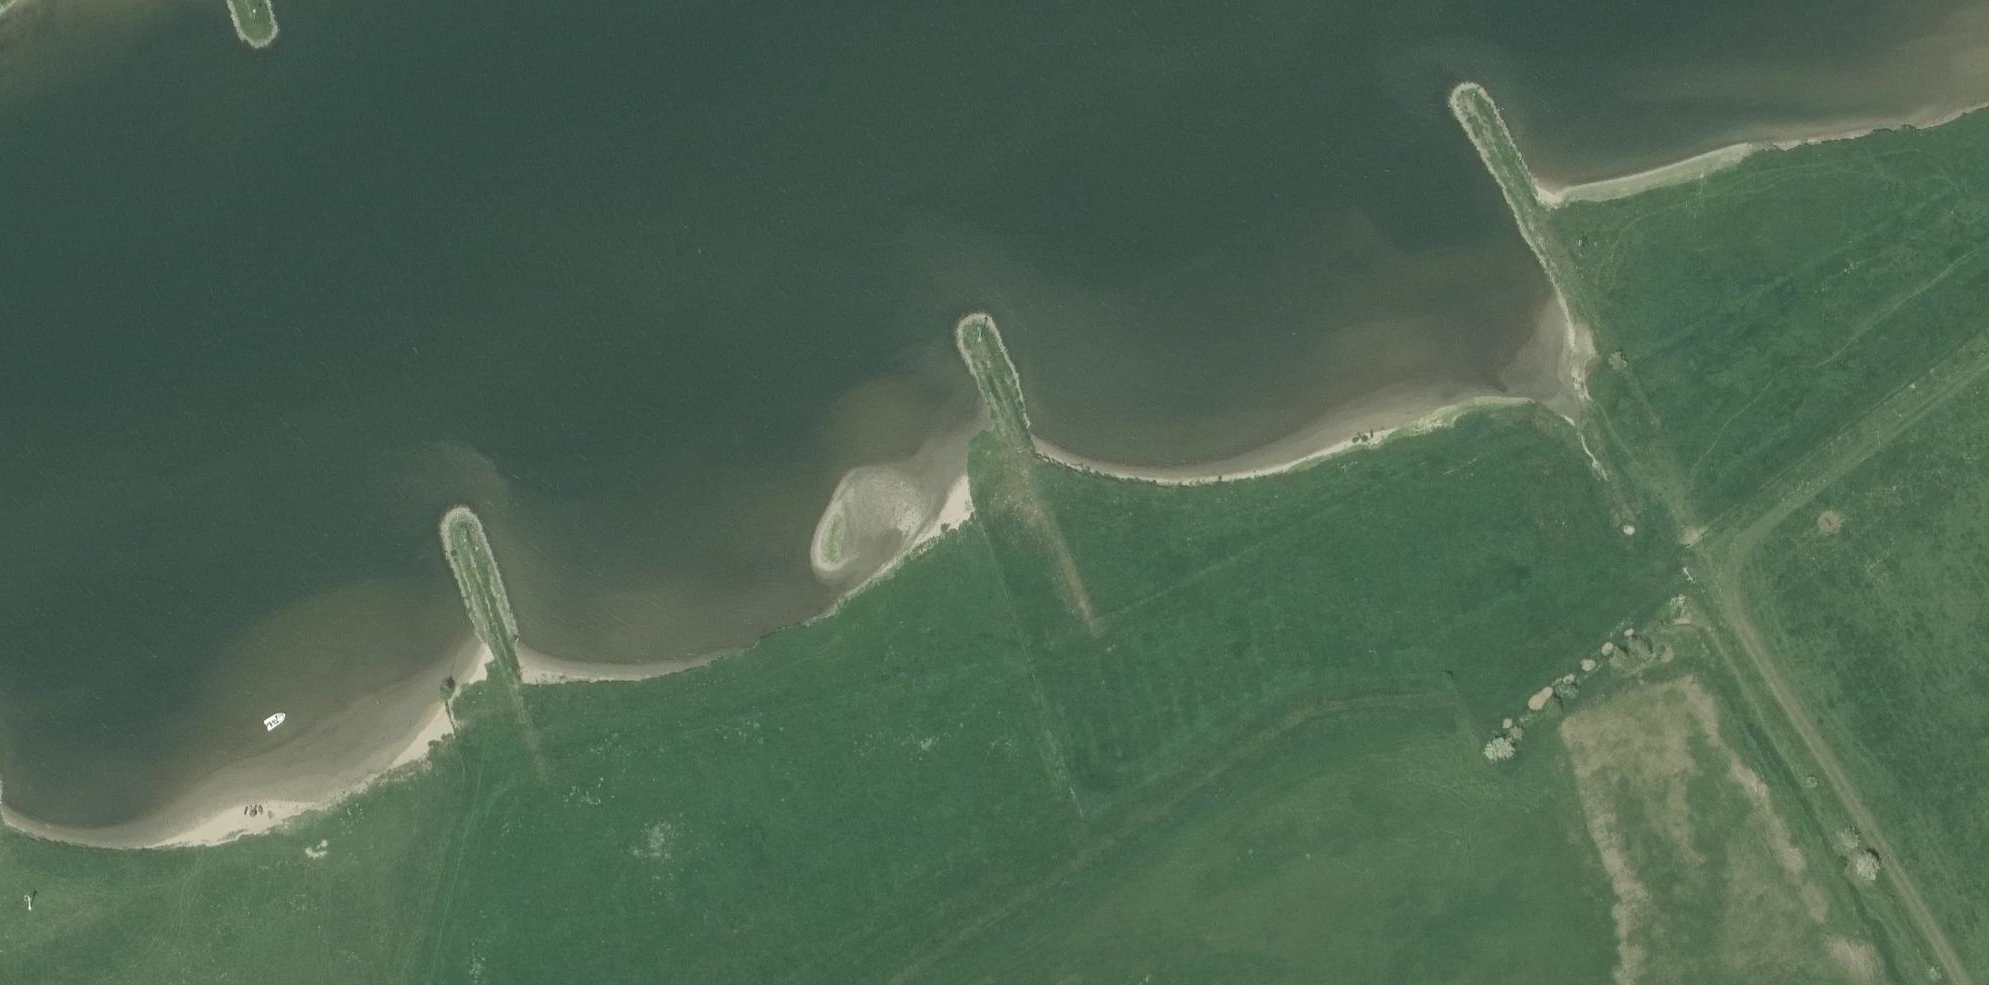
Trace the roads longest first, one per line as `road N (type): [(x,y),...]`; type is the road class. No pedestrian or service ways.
road 1 (track): [(1560,394),(1931,984)]
road 2 (track): [(452,706),(468,776),(411,984)]

